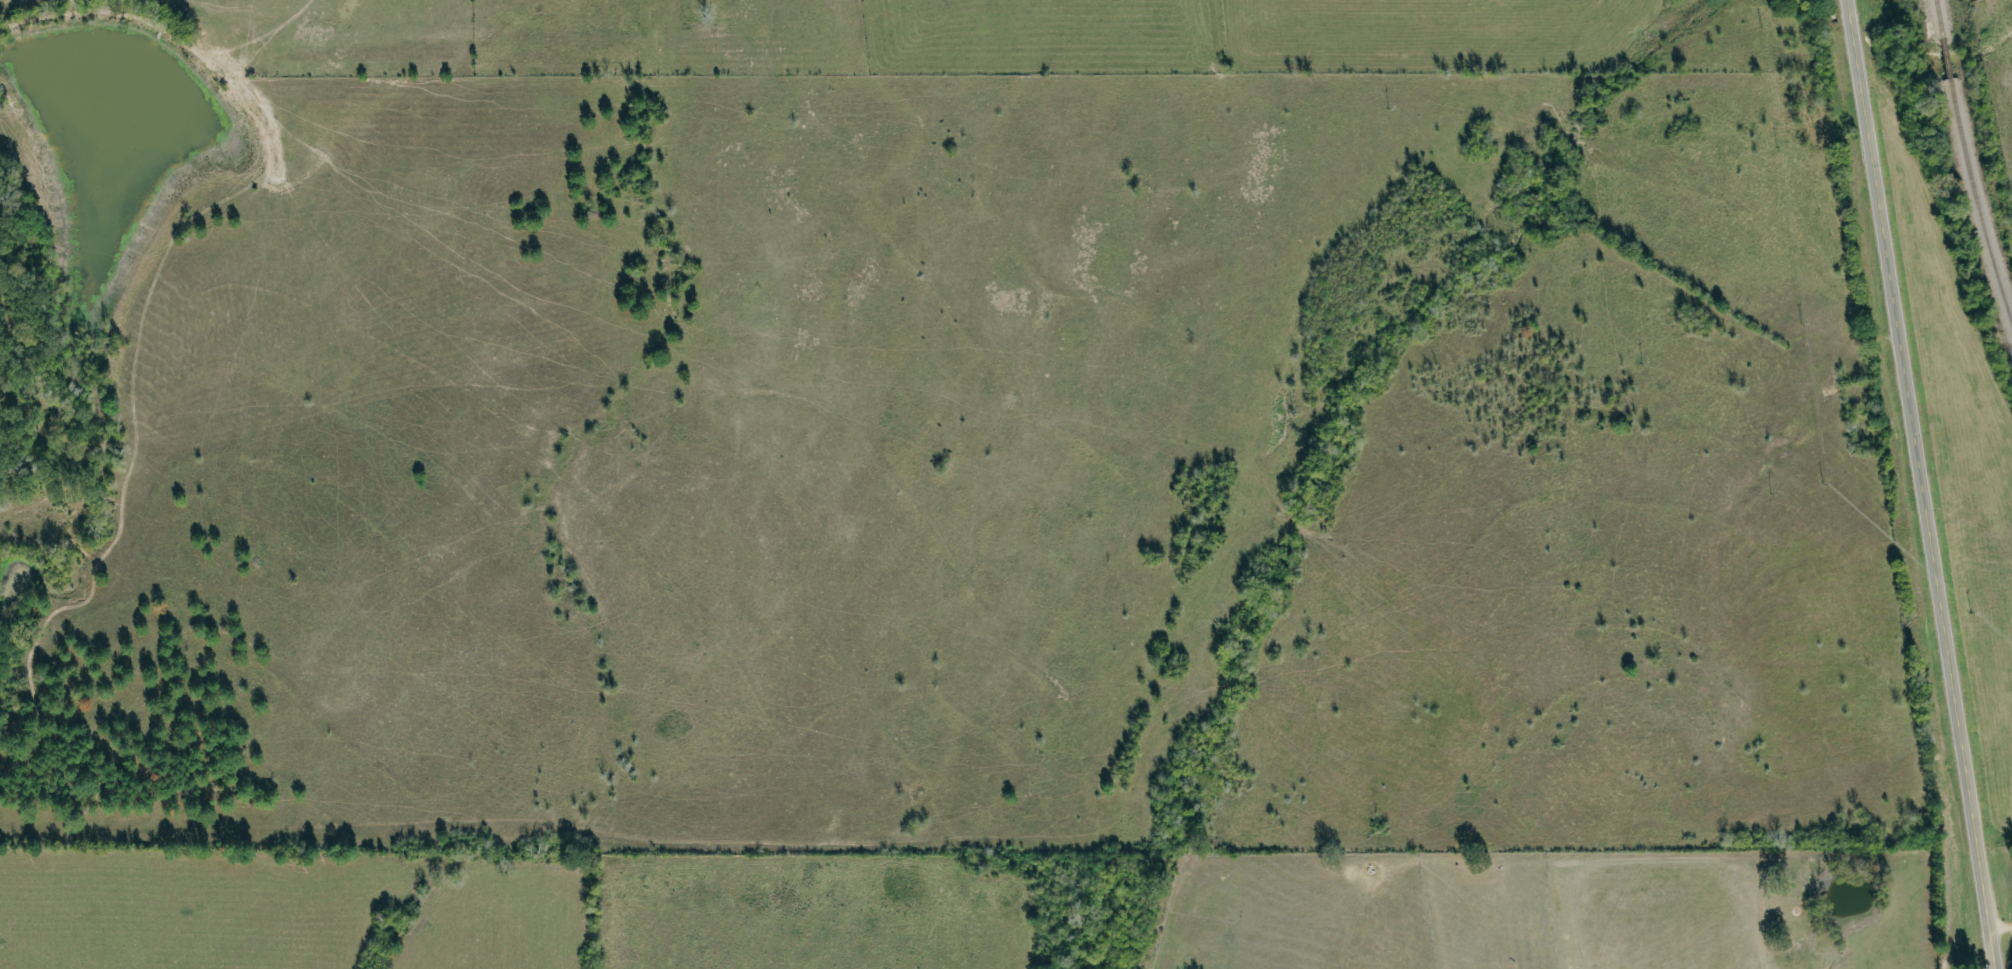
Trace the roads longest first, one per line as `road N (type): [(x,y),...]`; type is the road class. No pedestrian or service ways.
road 1 (secondary): [(1847,0),(1994,968)]

